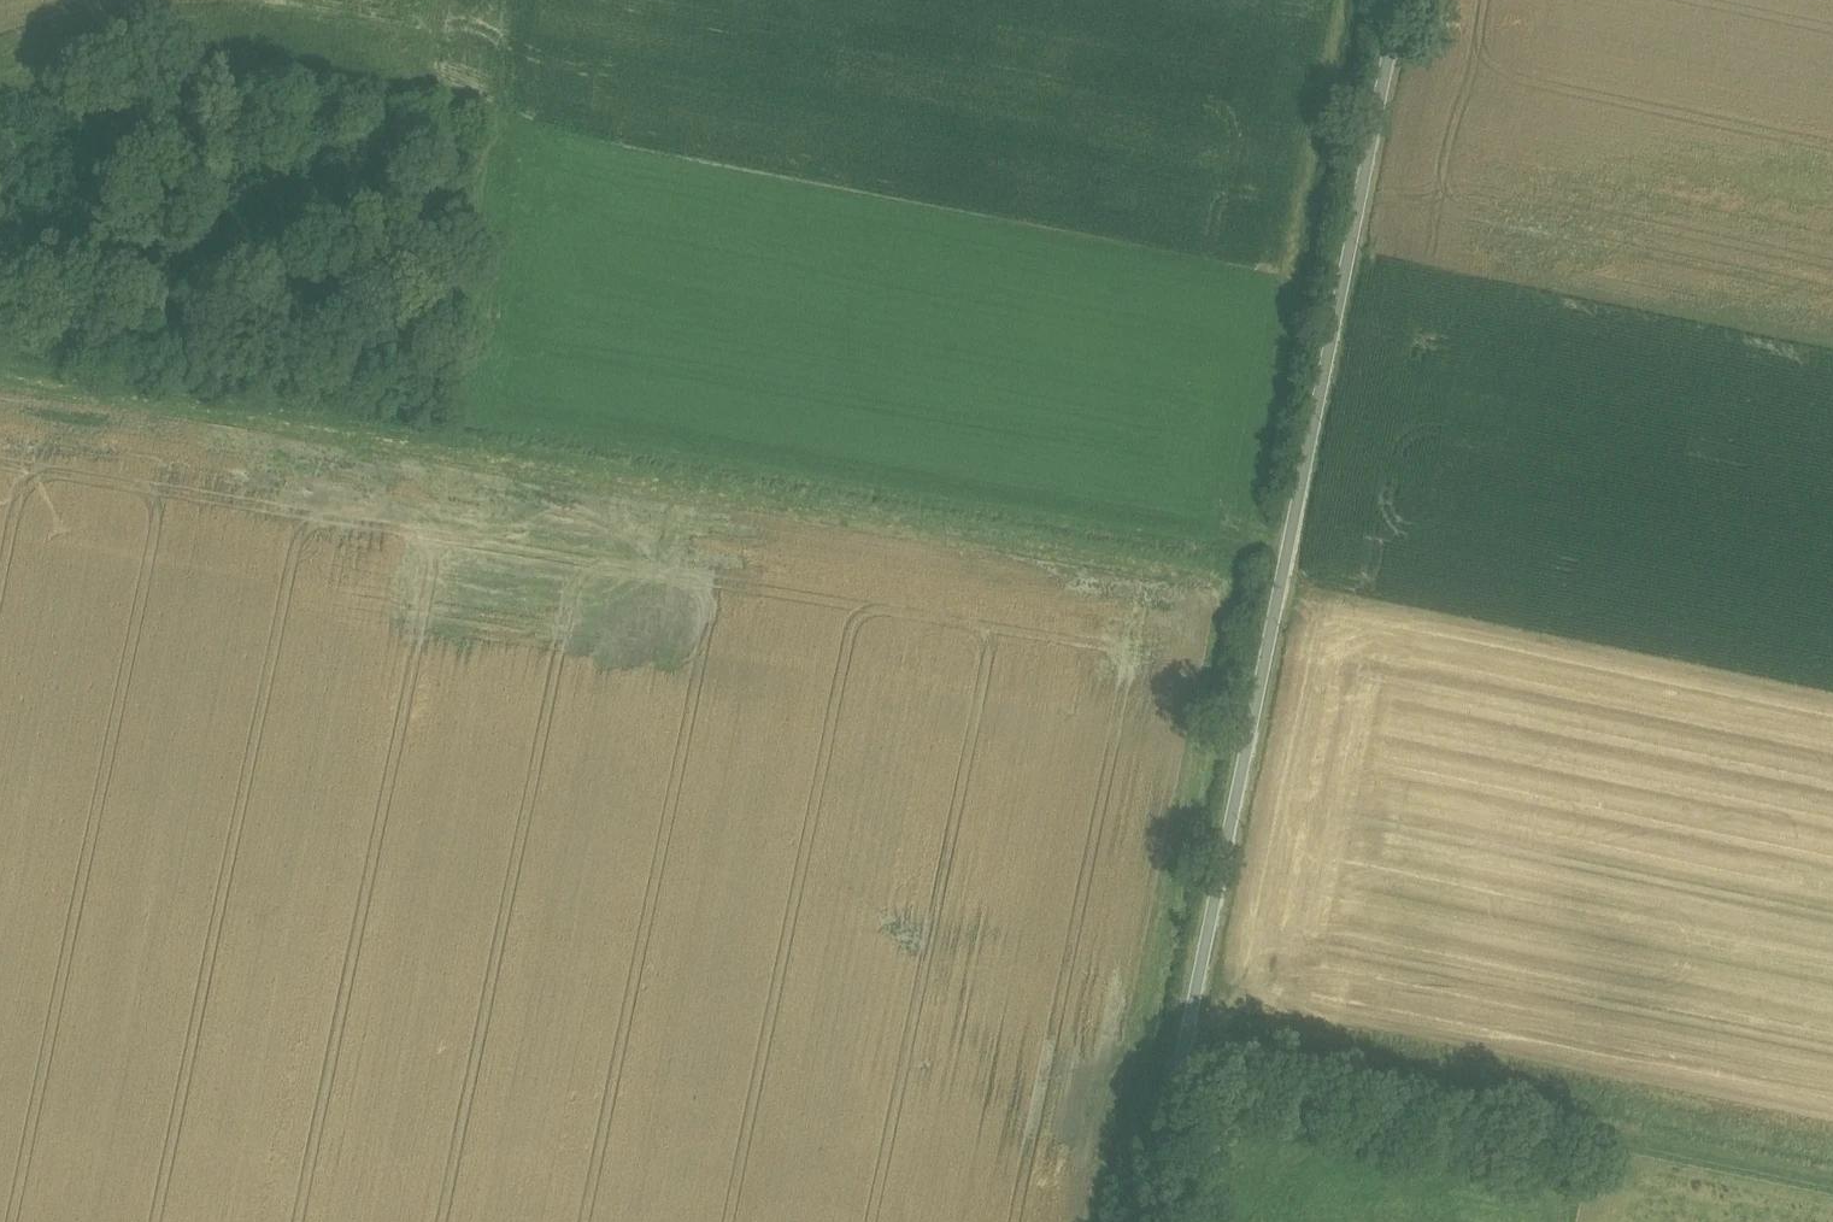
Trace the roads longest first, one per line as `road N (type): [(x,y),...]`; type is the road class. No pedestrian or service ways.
road 1 (unclassified): [(1150,1221),(1405,0)]
road 2 (track): [(1191,1025),(1832,1160)]

